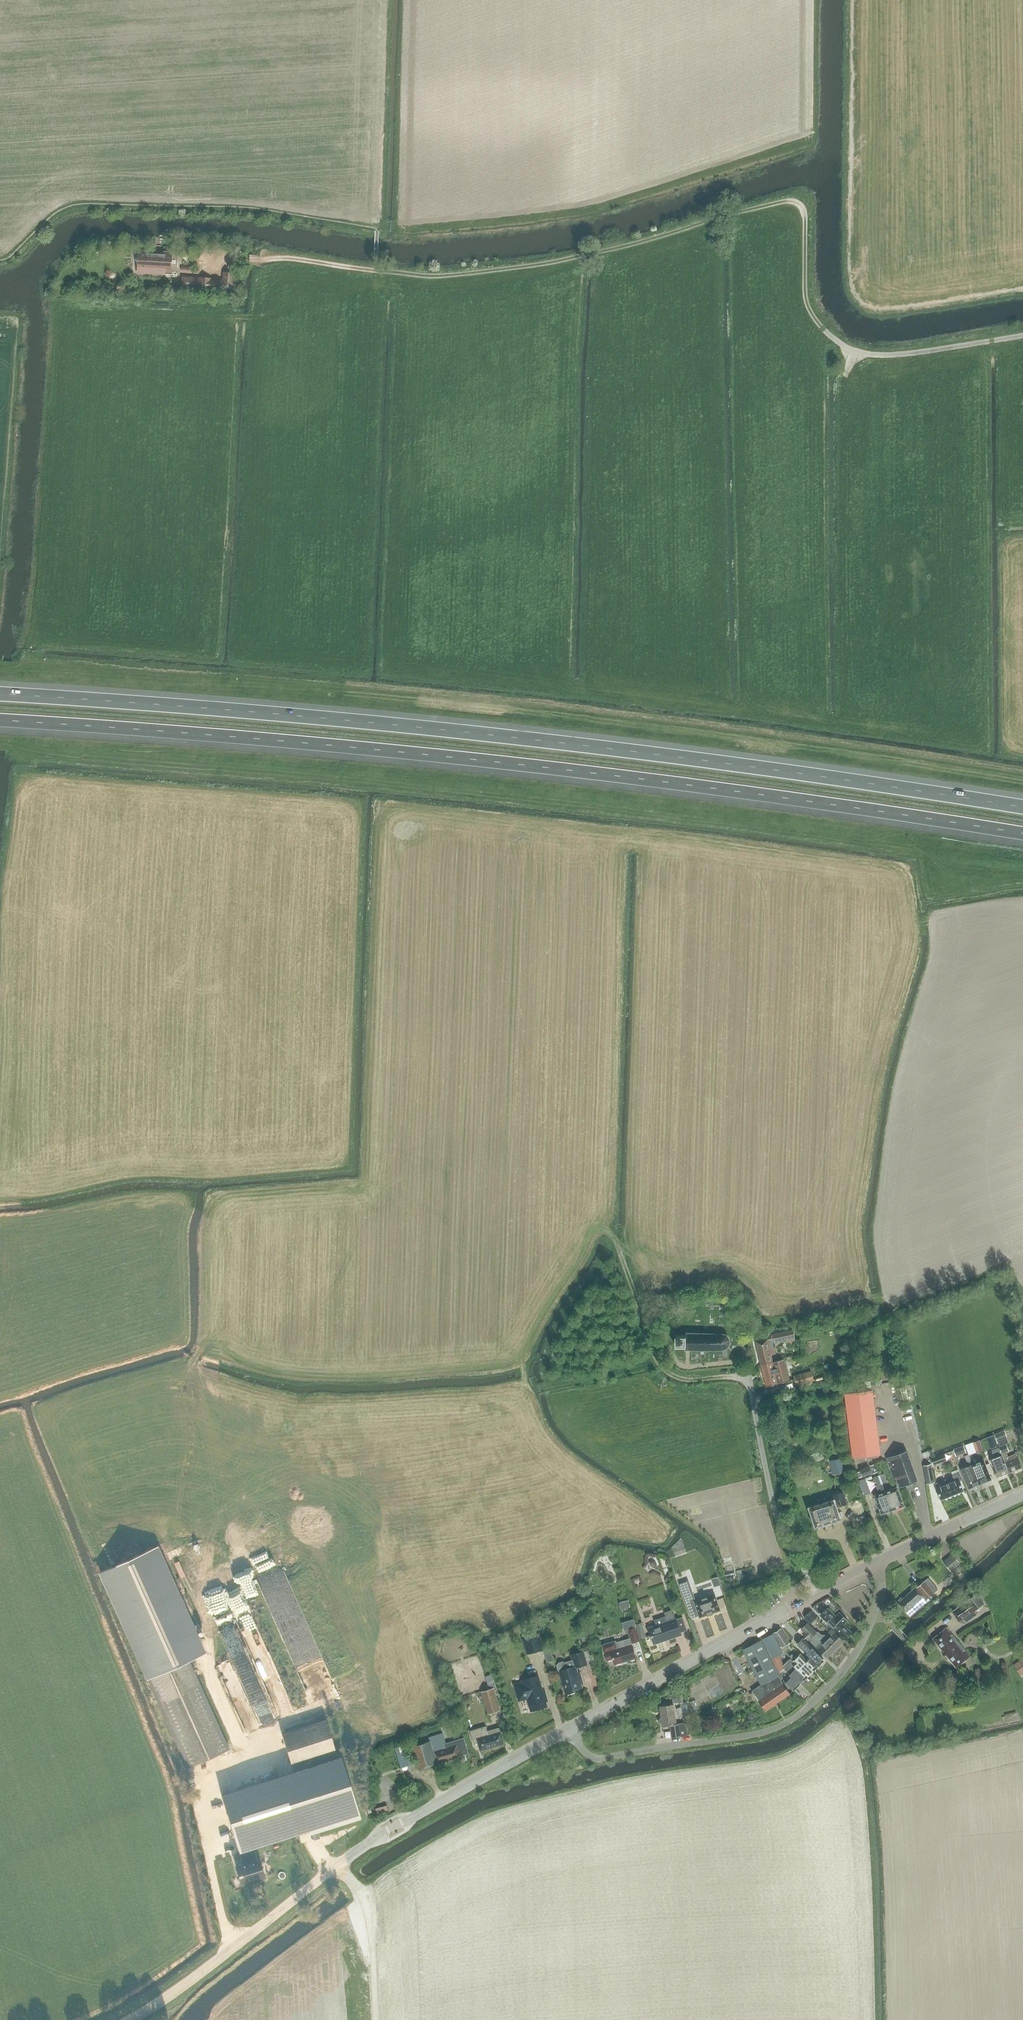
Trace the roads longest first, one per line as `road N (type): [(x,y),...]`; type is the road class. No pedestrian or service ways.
road 1 (motorway): [(0,720),(531,765),(1022,834)]
road 2 (motorway): [(1022,806),(533,739),(0,694)]
road 3 (unclassified): [(1022,335),(901,354),(849,348),(807,303),(805,215),(792,200),(551,262),(434,276),(376,270)]
road 4 (tertiary): [(130,2019),(388,1829),(568,1730)]
road 5 (residential): [(568,1730),(588,1754),(604,1758),(781,1726),(856,1653),(882,1590),(877,1562)]
road 6 (tertiary): [(568,1730),(818,1591)]
road 7 (residential): [(818,1591),(779,1525),(752,1392),(736,1377)]
road 8 (track): [(736,1377),(680,1378),(663,1365),(607,1232)]
road 9 (track): [(376,2019),(372,1906),(338,1864)]
road 10 (tertiary): [(877,1562),(1022,1495)]

